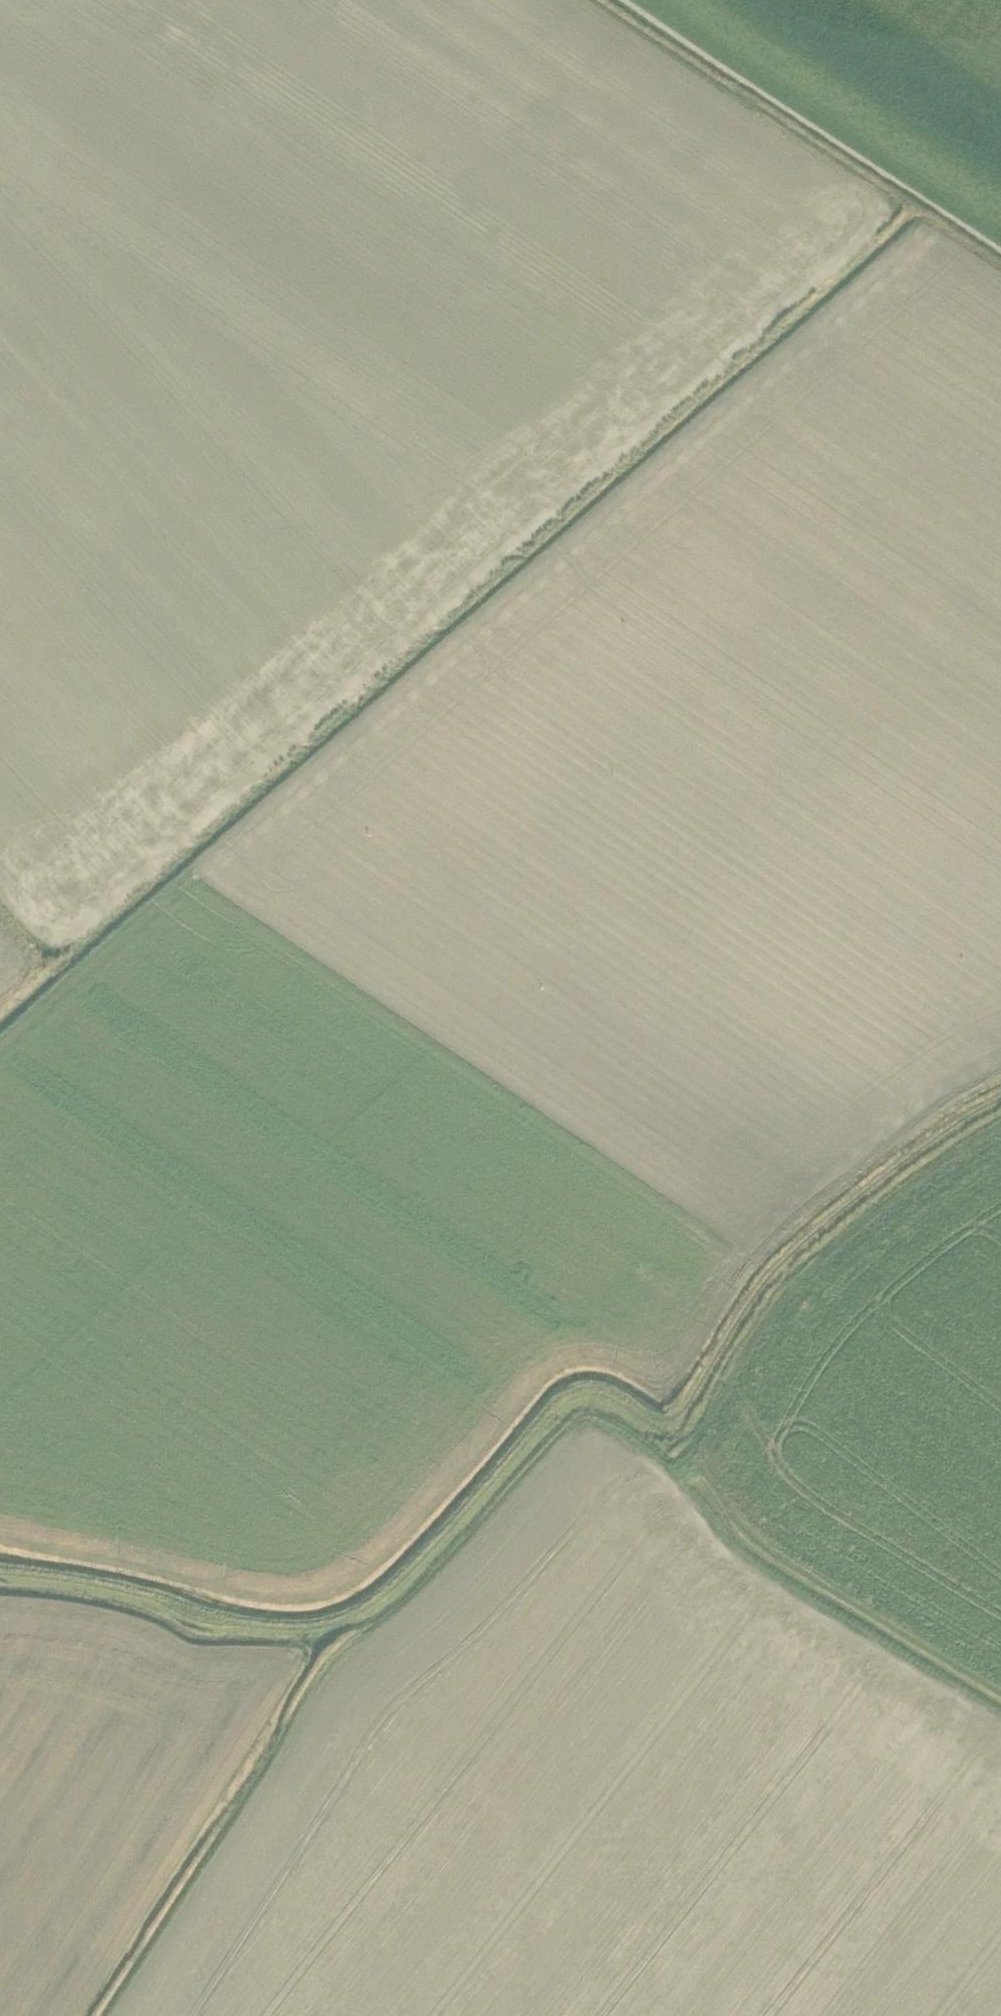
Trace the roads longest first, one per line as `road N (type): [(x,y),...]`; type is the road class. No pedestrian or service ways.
road 1 (track): [(0,1569),(138,1590),(246,1622),(344,1618),(386,1592),(563,1398),(599,1390),(654,1421),(677,1422),(794,1255),(904,1165),(1000,1102)]

